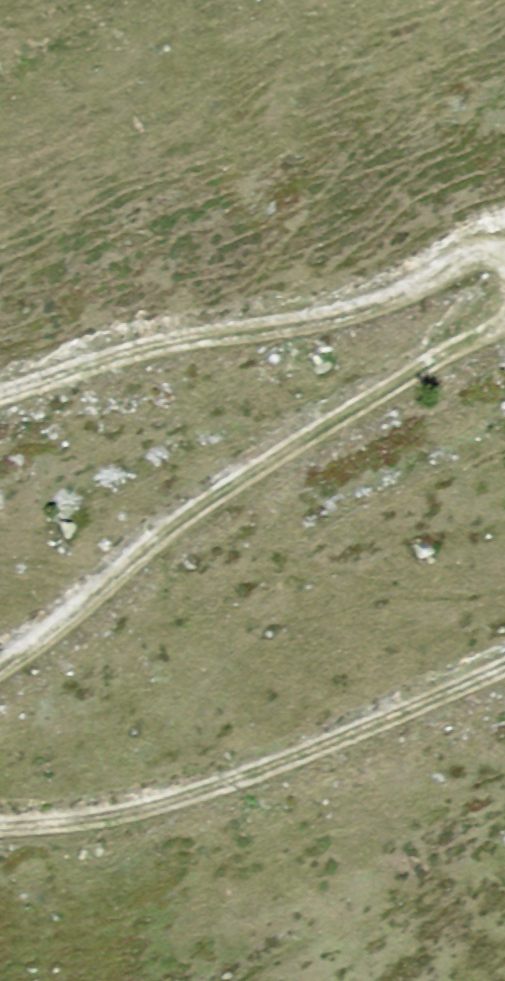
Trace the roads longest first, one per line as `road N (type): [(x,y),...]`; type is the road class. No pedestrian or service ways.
road 1 (track): [(0,664),(159,536),(504,318)]
road 2 (track): [(504,666),(379,723),(157,803),(0,826)]
road 3 (track): [(504,256),(472,252),(396,295),(114,355),(0,394)]

